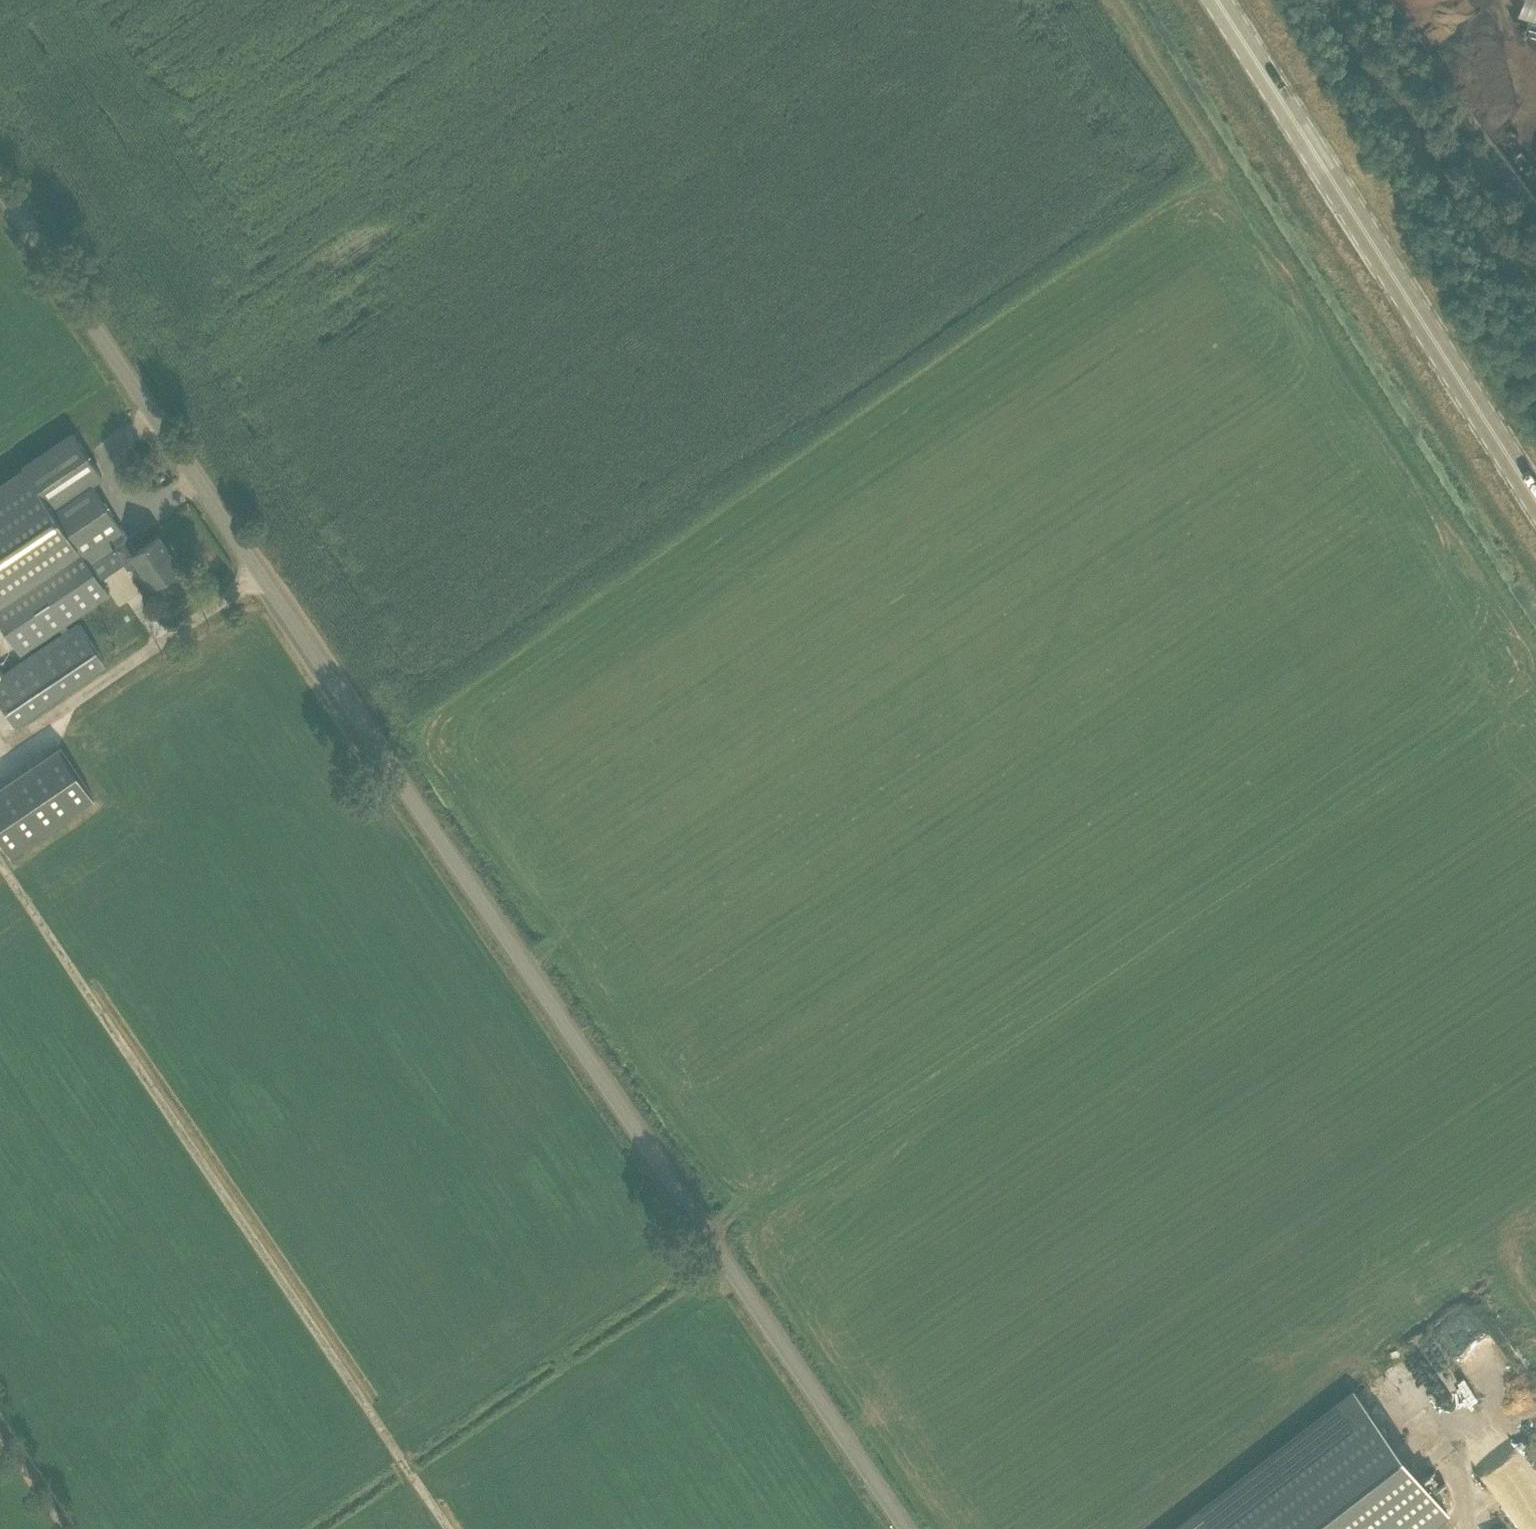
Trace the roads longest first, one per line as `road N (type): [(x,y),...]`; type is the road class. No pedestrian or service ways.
road 1 (unclassified): [(897,1528),(0,197)]
road 2 (track): [(0,864),(448,1528)]
road 3 (primary): [(1535,498),(1206,0)]

